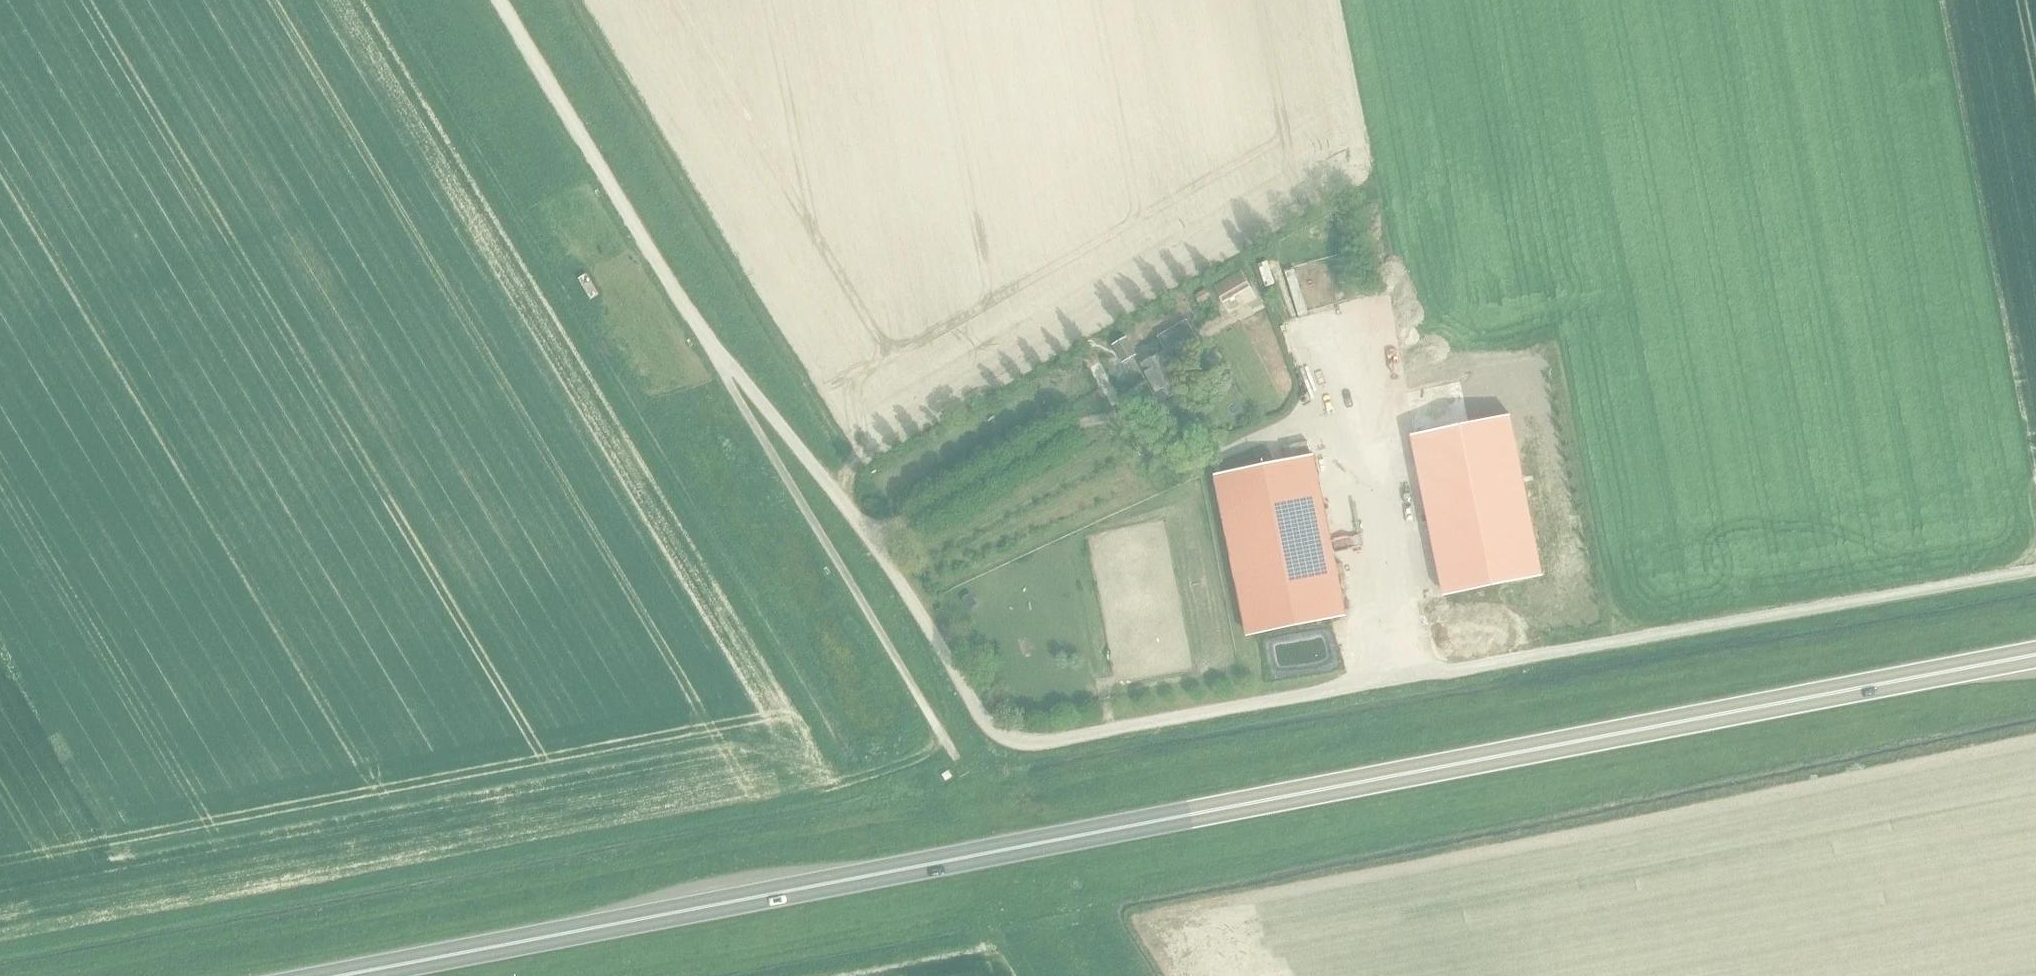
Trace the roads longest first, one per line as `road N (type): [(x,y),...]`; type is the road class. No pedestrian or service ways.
road 1 (trunk): [(341,975),(2035,655)]
road 2 (unclassified): [(2035,566),(1037,742),(999,735),(870,537),(718,356)]
road 3 (unclassified): [(718,356),(729,387),(957,760)]
road 4 (unclassified): [(718,356),(504,0)]

